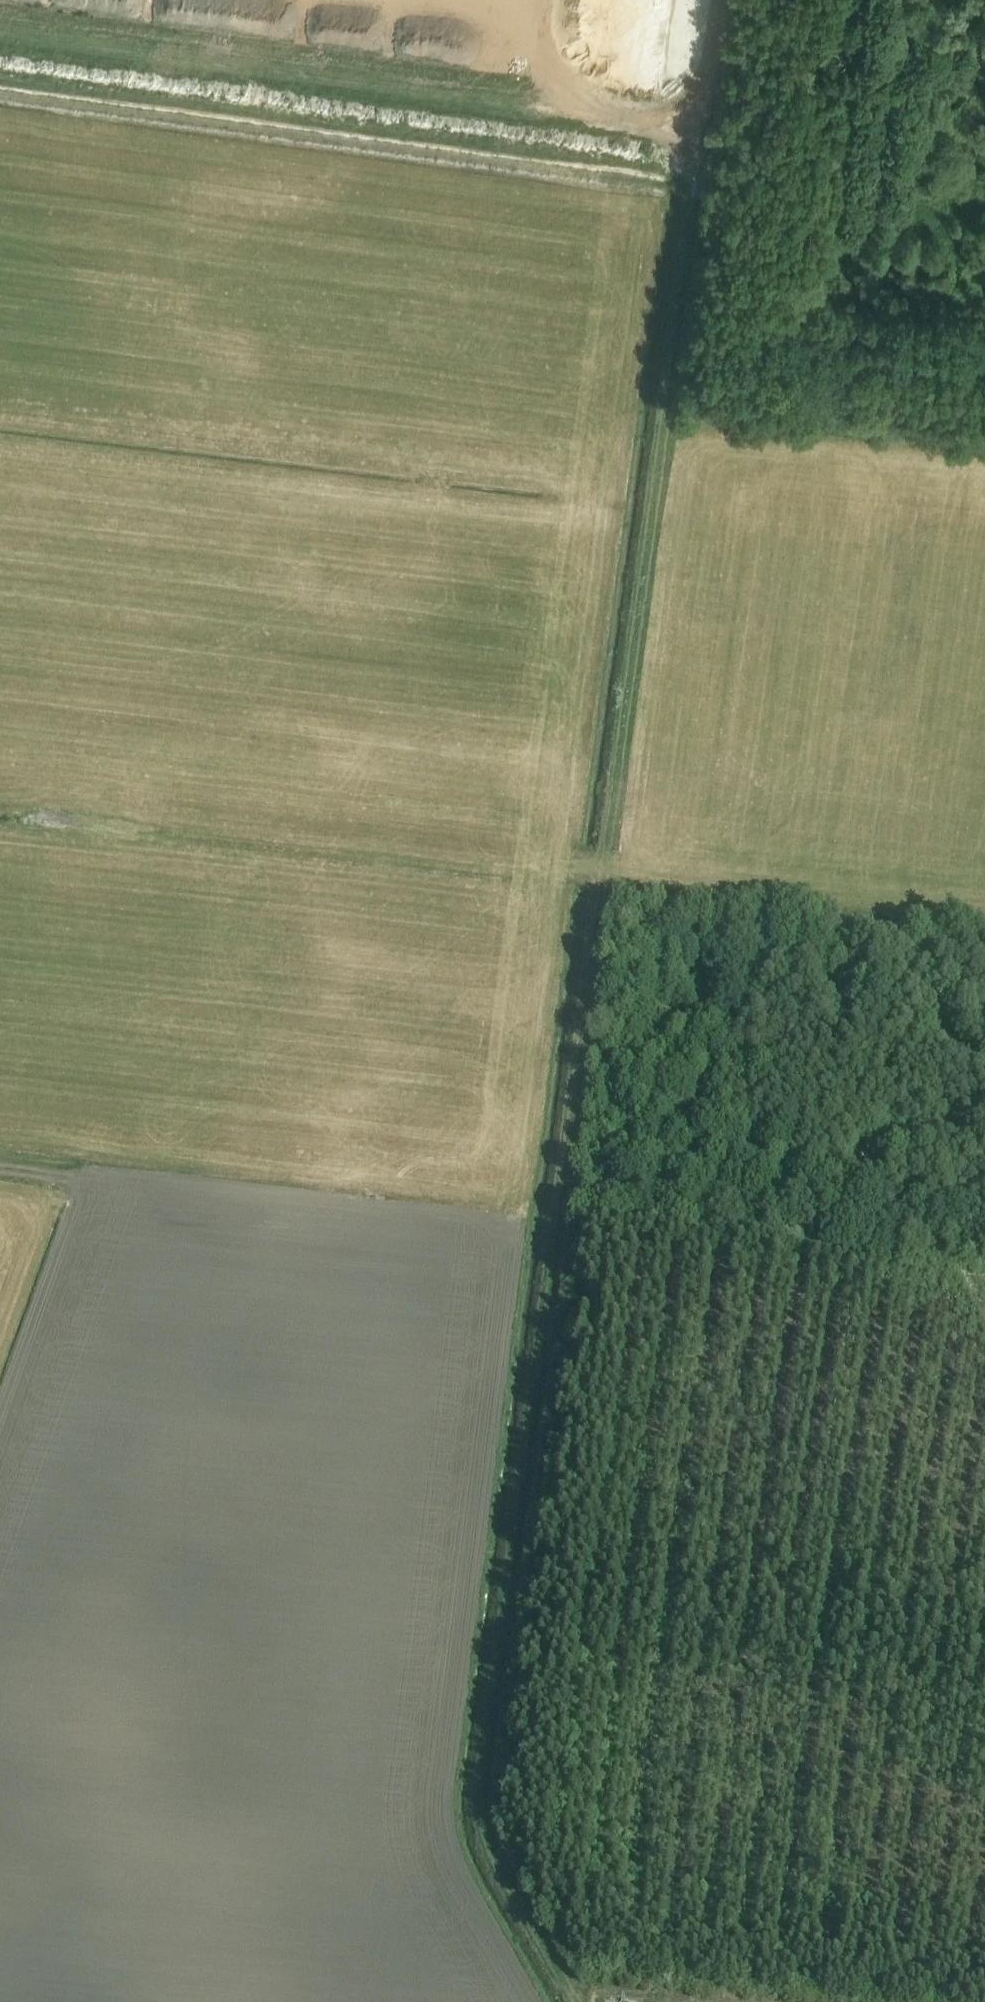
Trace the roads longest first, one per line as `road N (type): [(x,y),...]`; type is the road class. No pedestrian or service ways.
road 1 (track): [(563,1983),(490,1851),(484,1818),(524,1450),(722,0)]
road 2 (track): [(724,2001),(563,1983)]

